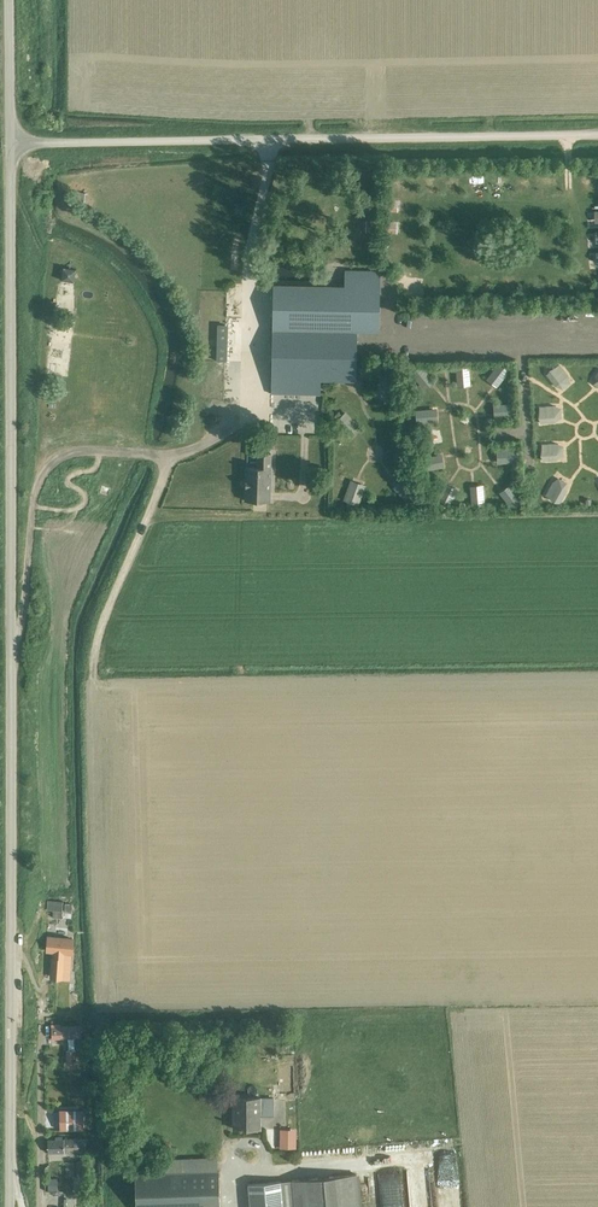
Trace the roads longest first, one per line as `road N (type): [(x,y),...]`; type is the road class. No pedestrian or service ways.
road 1 (tertiary): [(10,1206),(10,143)]
road 2 (unclassified): [(597,135),(10,143)]
road 3 (track): [(164,454),(162,480),(107,612),(94,675)]
road 4 (tertiary): [(10,143),(9,0)]

